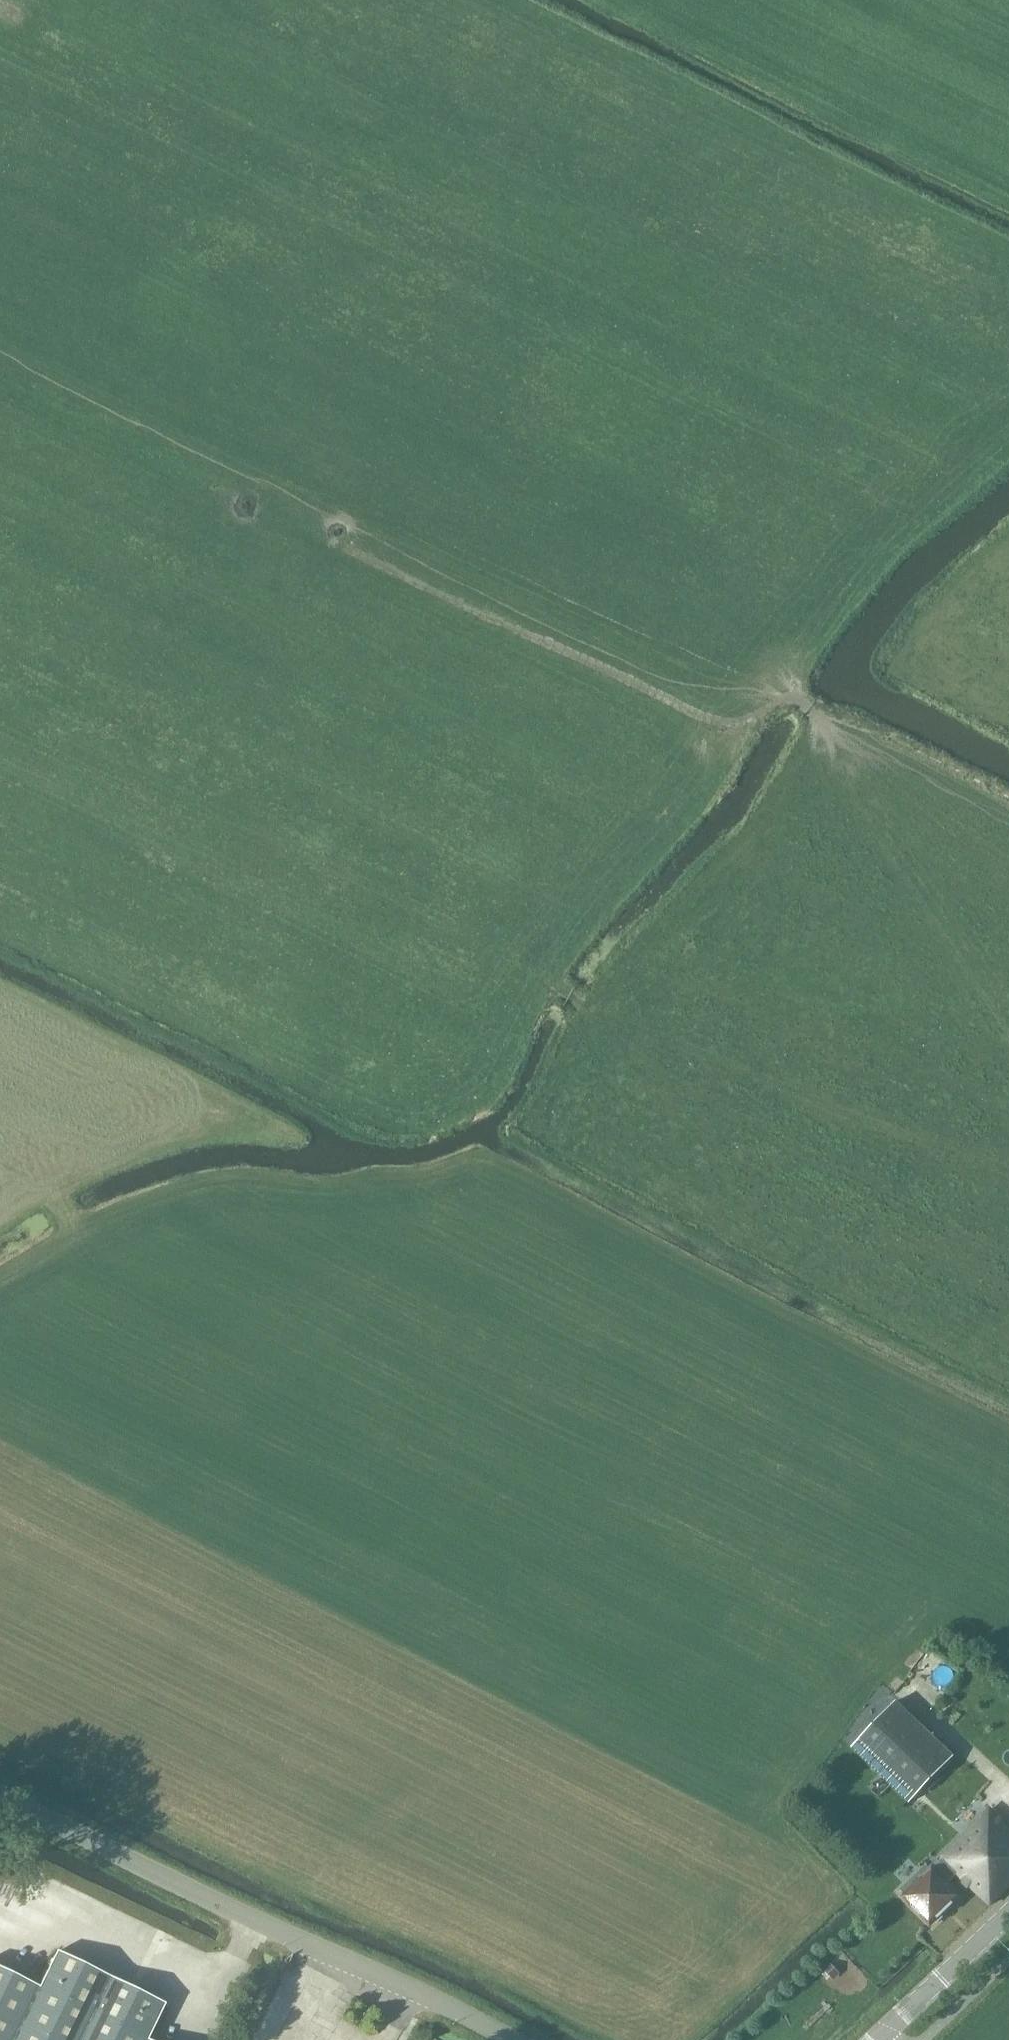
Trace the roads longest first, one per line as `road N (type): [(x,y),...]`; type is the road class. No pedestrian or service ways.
road 1 (unclassified): [(510,2039),(0,1796)]
road 2 (tertiary): [(871,2039),(1008,1908)]

